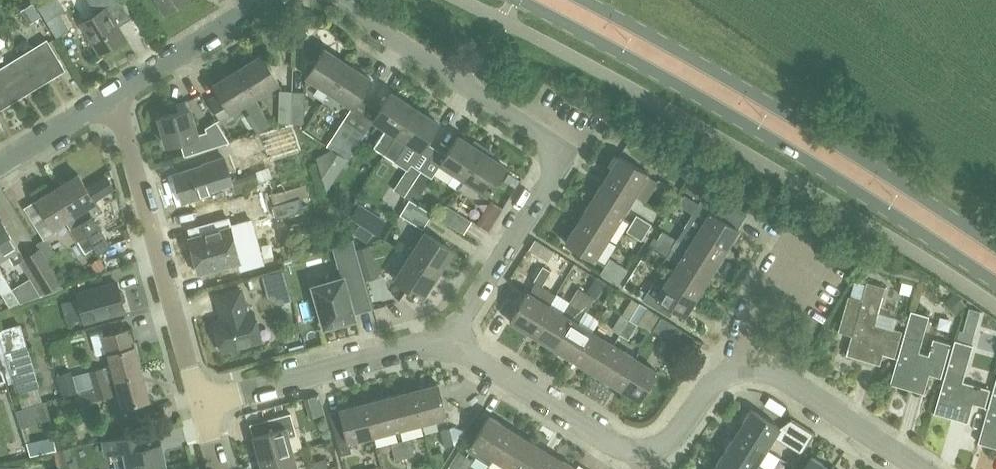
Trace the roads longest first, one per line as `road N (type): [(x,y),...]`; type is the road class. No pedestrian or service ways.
road 1 (primary): [(521,0),(721,108),(995,283)]
road 2 (residential): [(449,343),(567,148),(353,0)]
road 3 (primary): [(995,245),(807,124),(587,0)]
road 4 (residential): [(200,405),(114,97)]
road 5 (residential): [(200,405),(449,343)]
road 6 (residential): [(660,464),(449,343)]
road 7 (residential): [(922,468),(740,356)]
road 8 (residential): [(114,97),(258,2)]
road 9 (residential): [(740,356),(797,260),(820,254),(834,260)]
road 10 (residential): [(660,464),(740,356)]
road 11 (residential): [(0,167),(114,97)]

